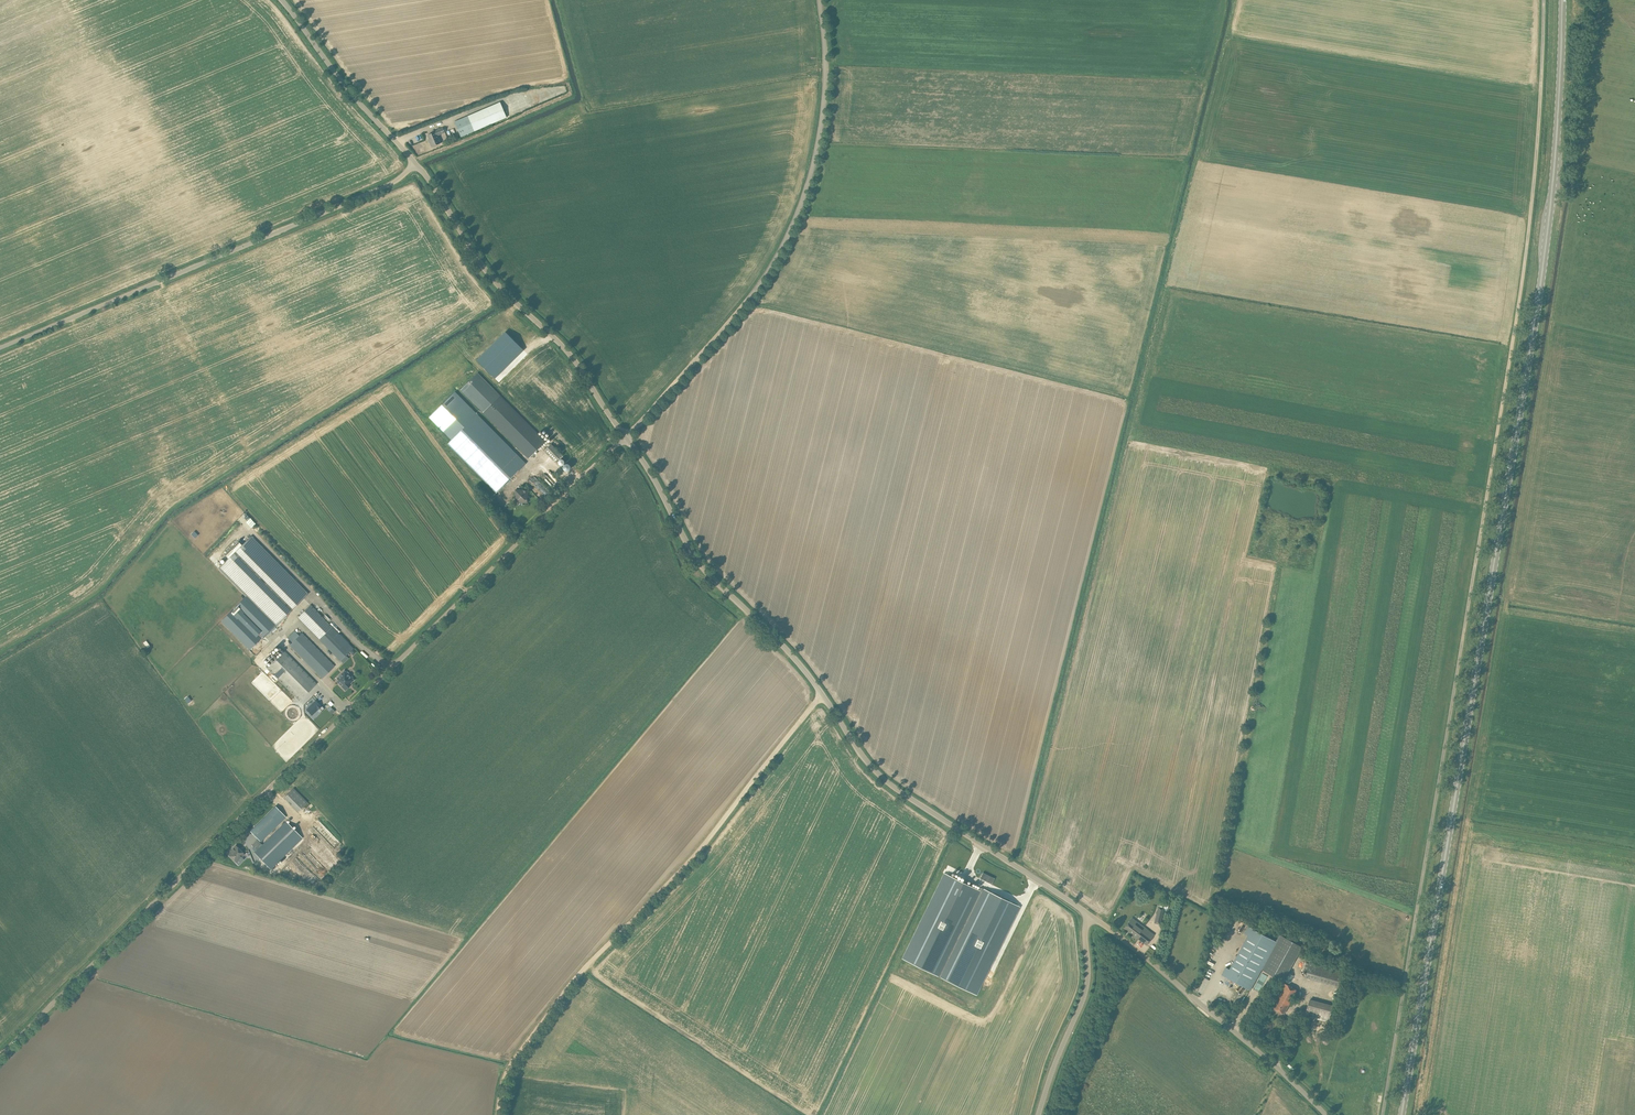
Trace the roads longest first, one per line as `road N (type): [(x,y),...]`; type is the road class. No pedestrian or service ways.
road 1 (primary): [(1401,1114),(1535,325),(1555,160),(1562,0)]
road 2 (unclassified): [(1382,1114),(1521,286),(1544,0)]
road 3 (unclassified): [(0,1056),(626,436)]
road 4 (unclassified): [(1092,916),(881,776),(795,658),(698,560),(626,436)]
road 5 (track): [(499,1114),(510,1067),(561,998),(712,835),(821,693)]
road 6 (unclassified): [(626,436),(754,292),(792,225),(821,126),(819,0)]
road 7 (unclassified): [(0,348),(376,191),(416,164)]
road 8 (unclassified): [(626,436),(574,360),(491,277),(416,164)]
road 9 (unclassified): [(1326,1114),(1092,916)]
road 10 (unclassified): [(416,164),(282,0)]
road 11 (unclassified): [(1039,1114),(1086,991),(1092,916)]

